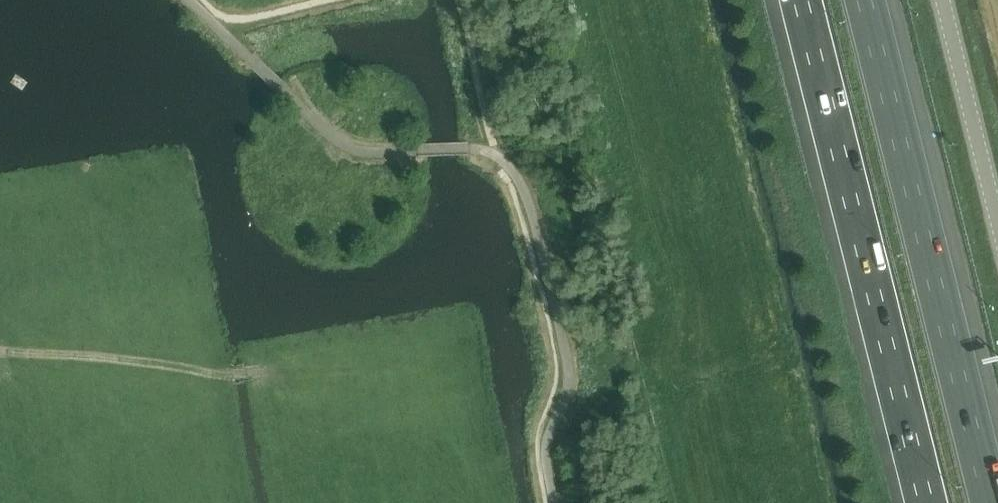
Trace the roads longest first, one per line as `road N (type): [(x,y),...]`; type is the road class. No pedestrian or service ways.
road 1 (motorway): [(800,0),(926,502)]
road 2 (motorway): [(989,502),(864,0)]
road 3 (track): [(0,351),(149,361),(226,376),(261,371)]
road 4 (unclassified): [(997,231),(941,0)]

